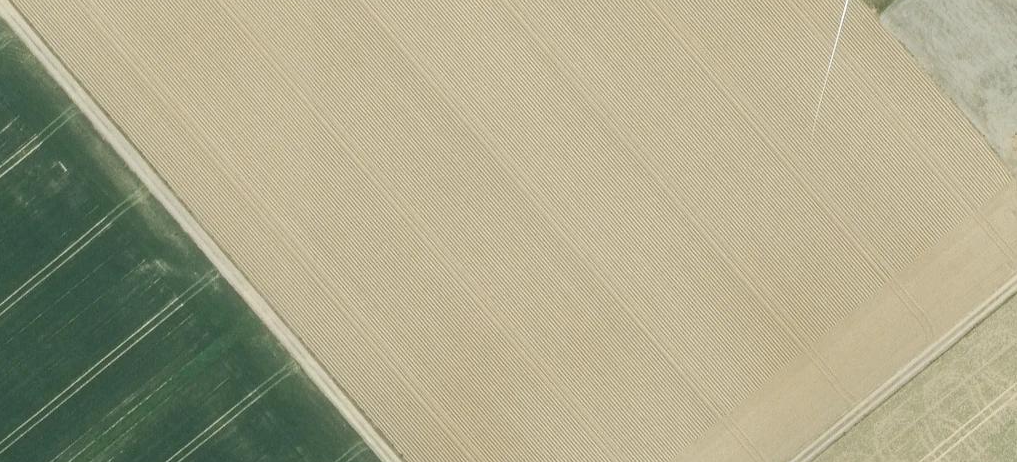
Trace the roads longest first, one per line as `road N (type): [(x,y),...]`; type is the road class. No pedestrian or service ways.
road 1 (track): [(9,0),(402,461)]
road 2 (track): [(800,461),(1016,287)]

